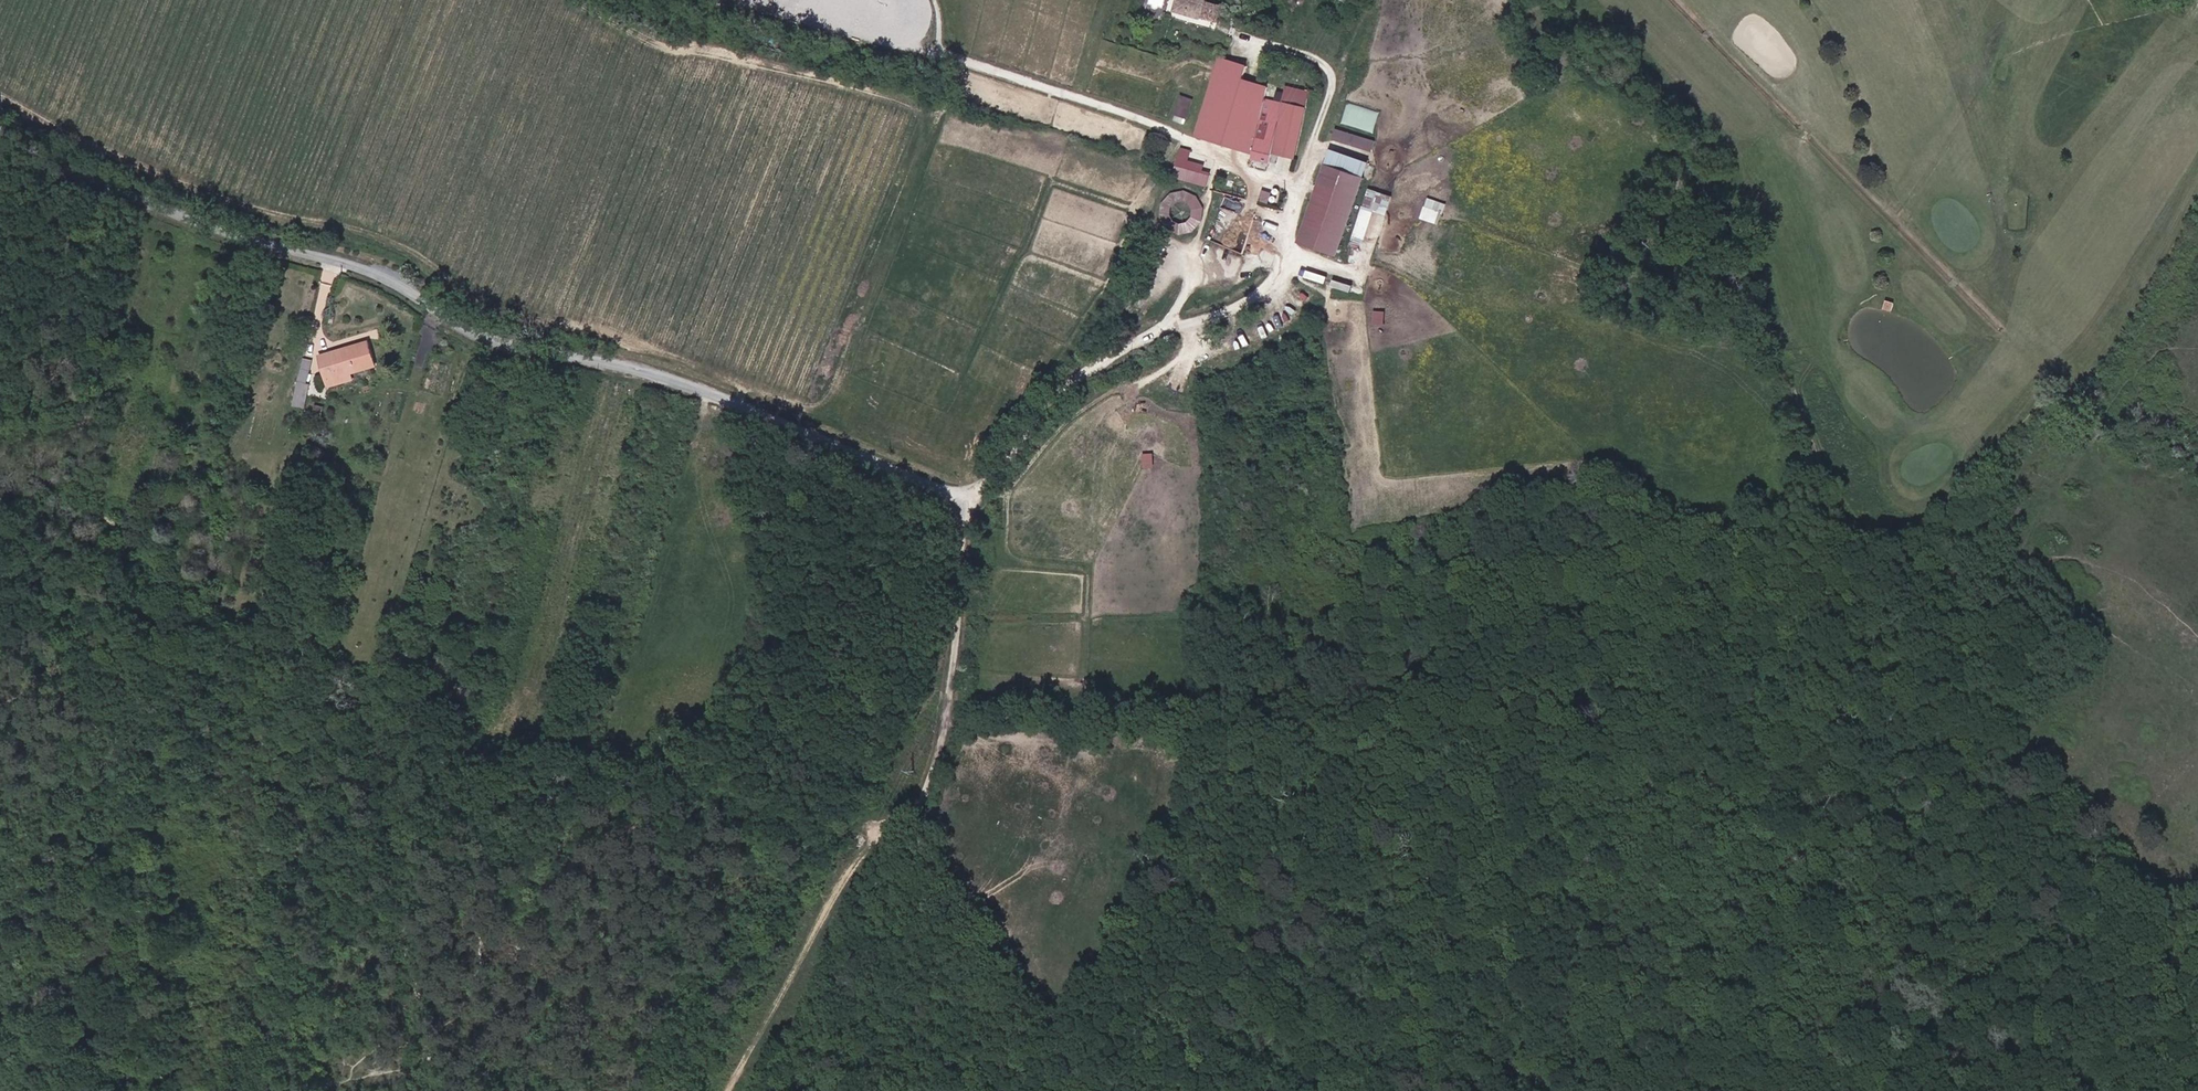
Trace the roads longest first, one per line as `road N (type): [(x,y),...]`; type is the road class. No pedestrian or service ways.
road 1 (track): [(1227,164),(1154,124),(946,54),(942,0)]

